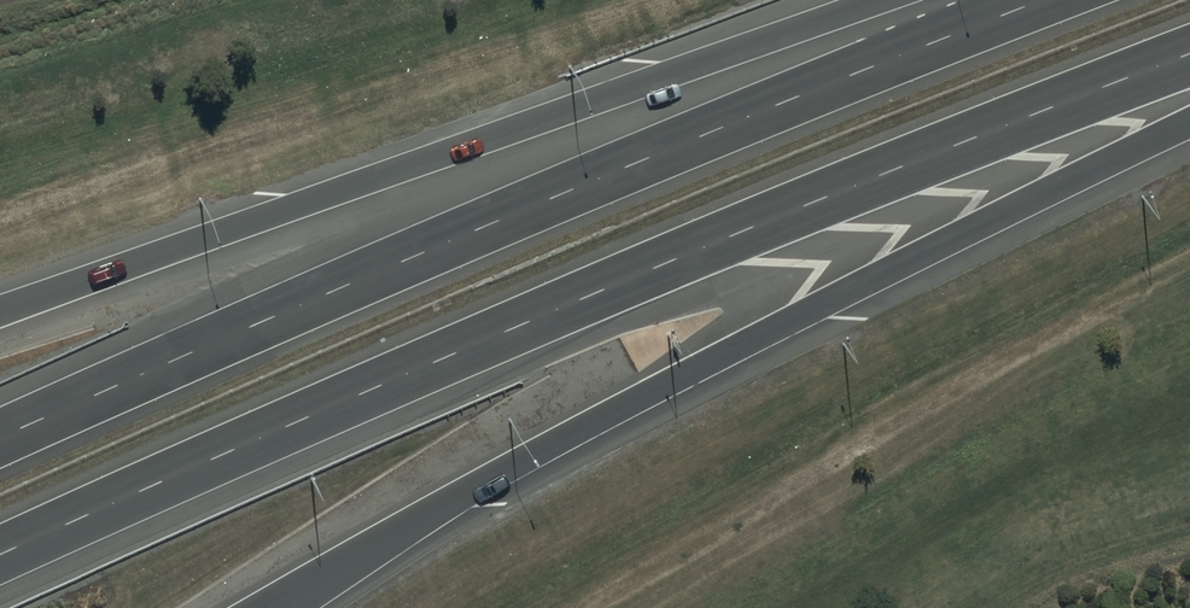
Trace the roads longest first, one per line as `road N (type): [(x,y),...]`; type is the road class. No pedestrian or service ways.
road 1 (motorway): [(1189,55),(385,384),(0,556)]
road 2 (motorway): [(0,440),(346,286),(1046,0)]
road 3 (motorway): [(1189,123),(479,485),(282,607)]
road 4 (motorway): [(0,311),(904,0)]

